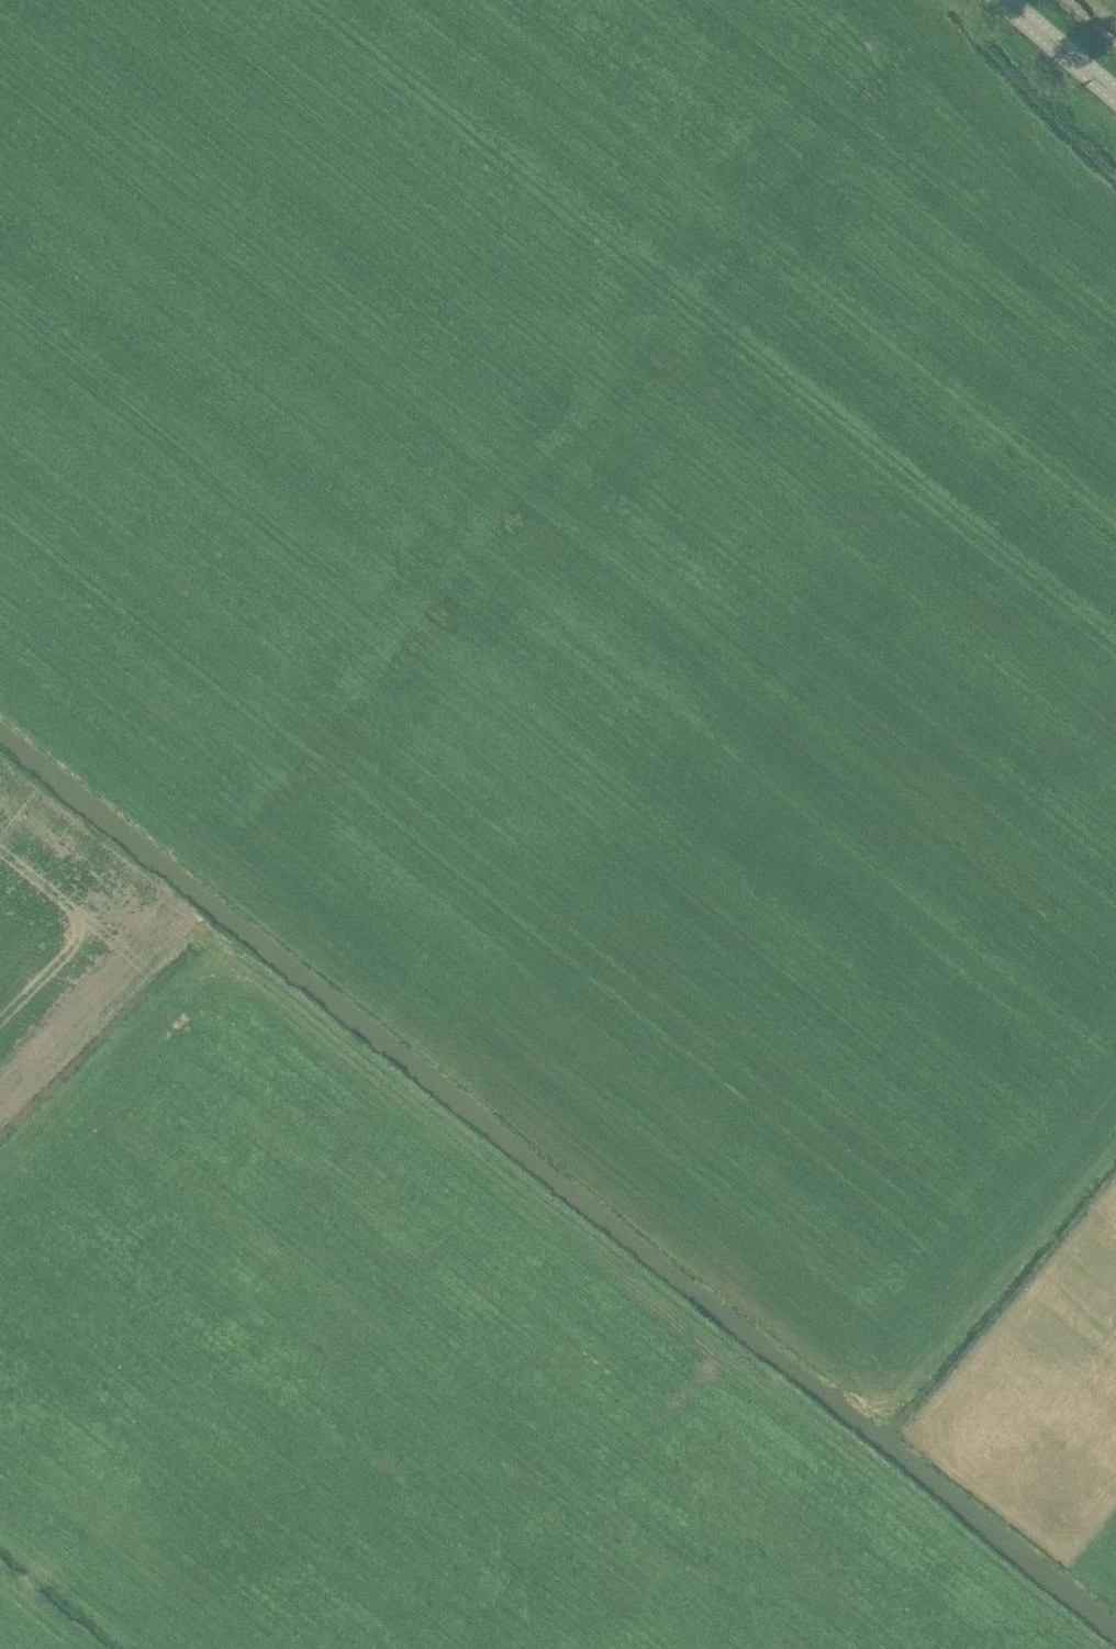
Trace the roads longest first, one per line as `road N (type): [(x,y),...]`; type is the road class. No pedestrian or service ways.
road 1 (tertiary): [(1115,113),(984,0)]

